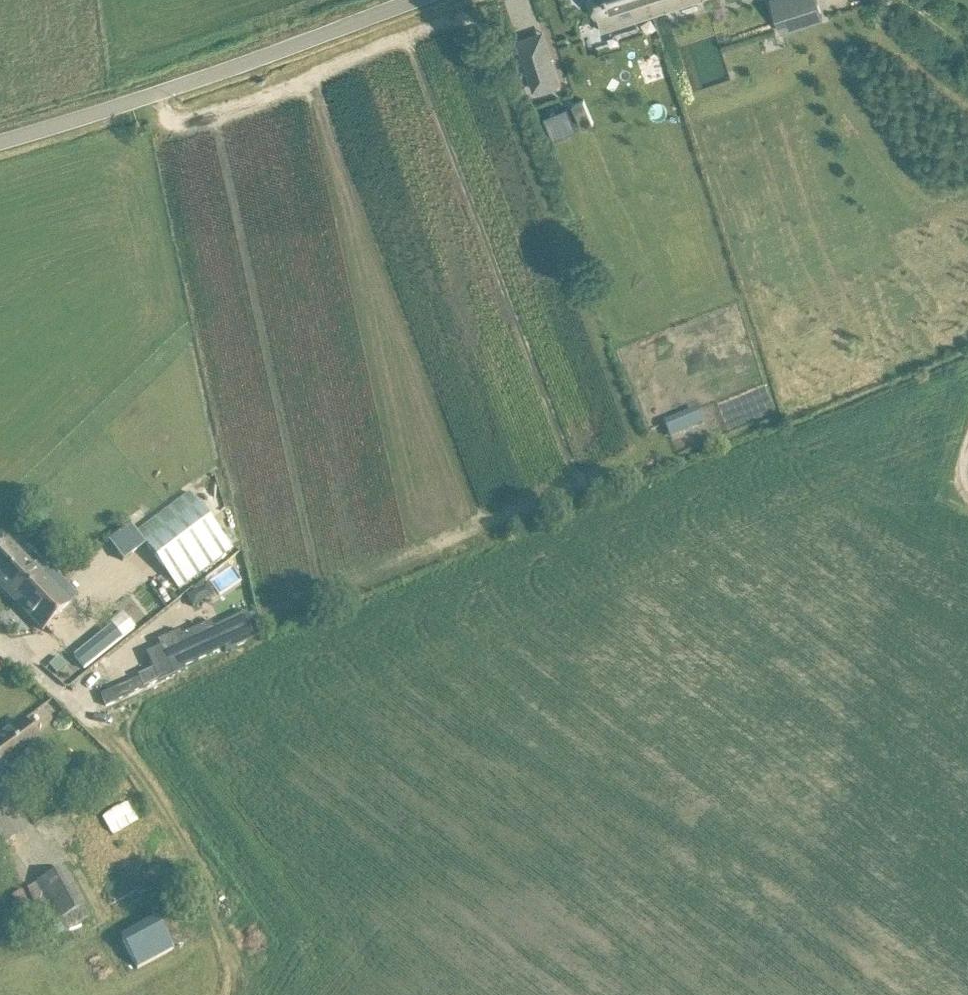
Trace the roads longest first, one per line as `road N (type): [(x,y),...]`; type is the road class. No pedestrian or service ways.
road 1 (unclassified): [(0,139),(413,0)]

